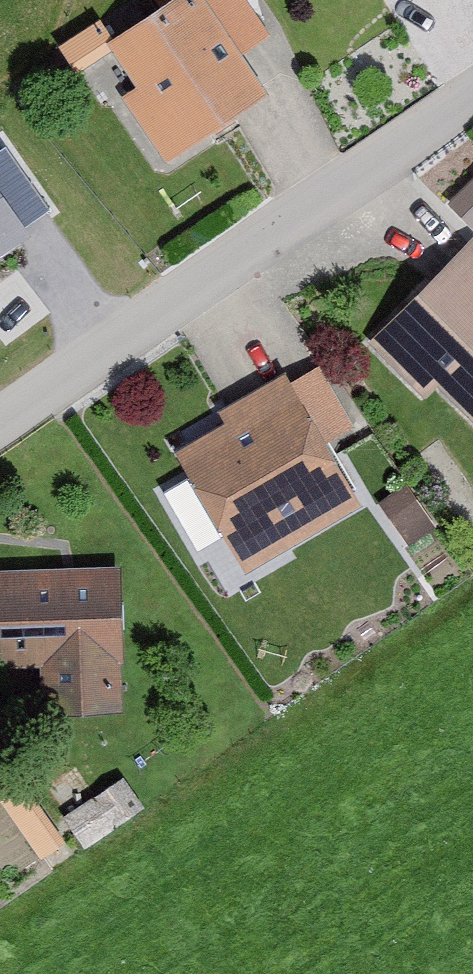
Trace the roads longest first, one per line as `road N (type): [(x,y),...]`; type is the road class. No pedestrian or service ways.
road 1 (unclassified): [(0,410),(472,83)]

